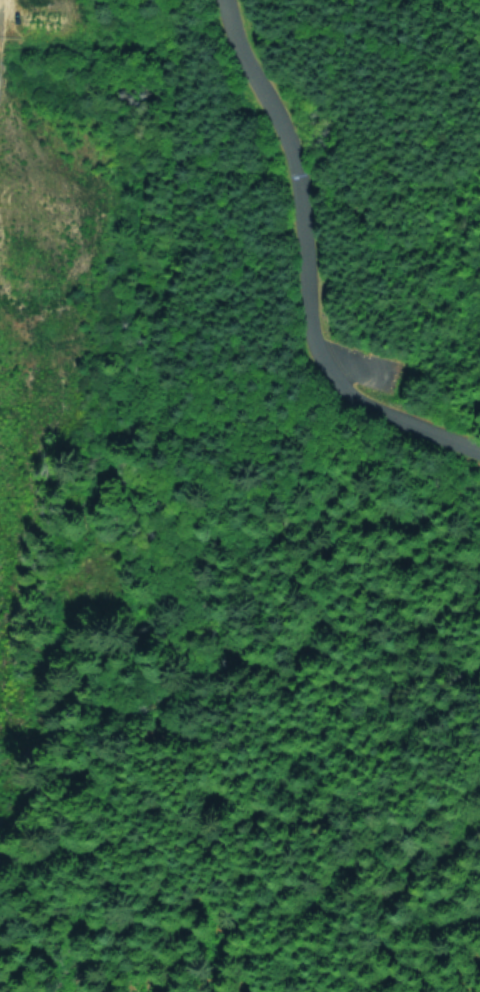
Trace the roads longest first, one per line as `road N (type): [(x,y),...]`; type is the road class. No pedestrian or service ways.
road 1 (residential): [(479,452),(368,408),(345,393),(315,352),(286,147),(236,51),(222,0)]

